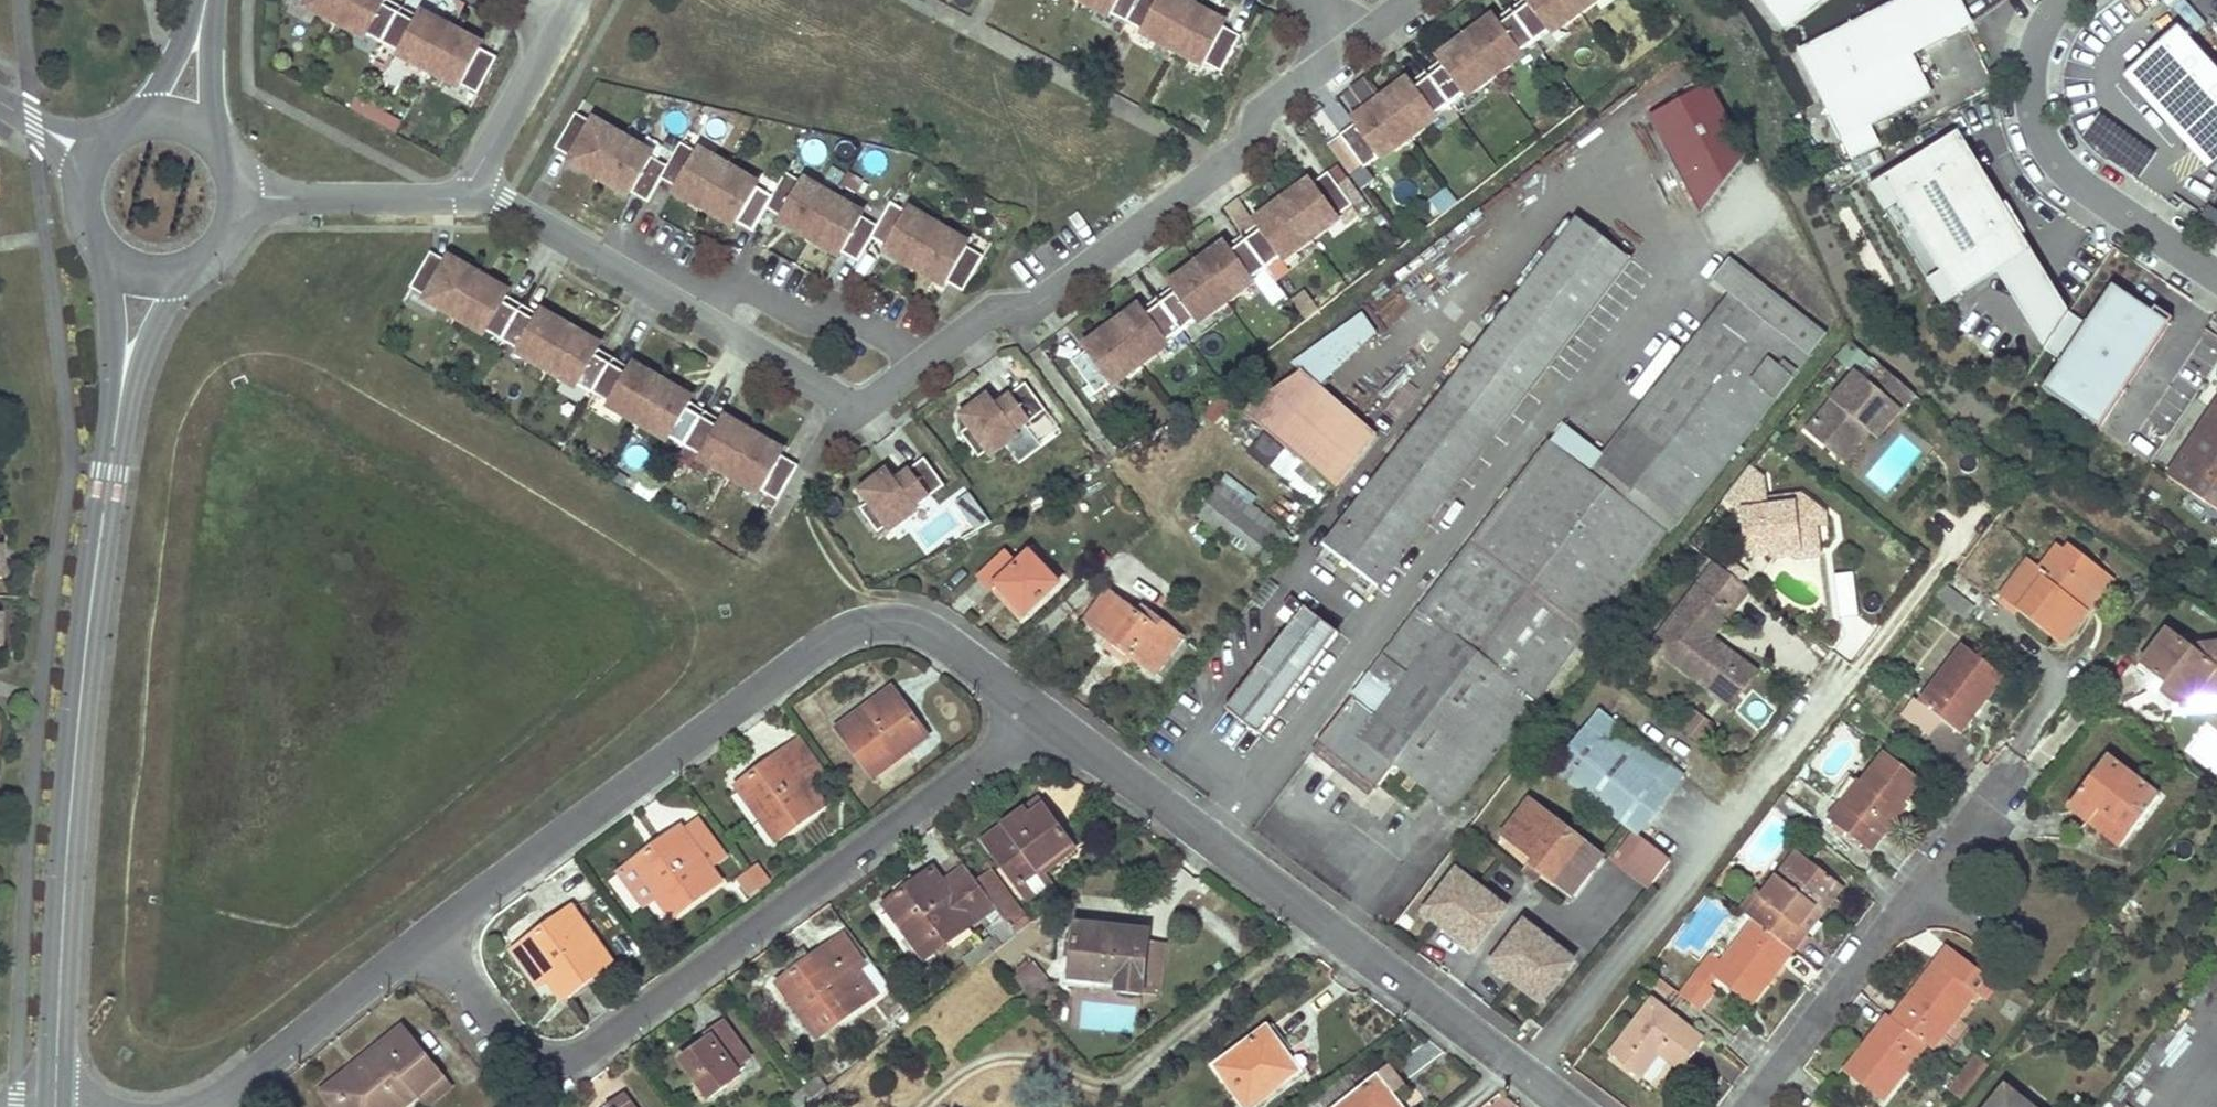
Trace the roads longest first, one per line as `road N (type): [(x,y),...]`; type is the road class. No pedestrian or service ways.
road 1 (residential): [(436,942),(523,1049),(544,1058),(581,1053),(1042,714)]
road 2 (residential): [(1042,714),(924,630),(888,623),(850,630),(436,942)]
road 3 (residential): [(1564,1106),(1042,714)]
road 4 (secondary): [(109,463),(73,750),(56,1106)]
road 5 (residential): [(1361,38),(1264,110),(1239,154),(1040,303),(992,313),(921,365)]
road 6 (residential): [(1752,1106),(1987,805)]
road 7 (residential): [(2062,0),(2034,57),(2031,93),(2044,147),(2071,178),(2216,275)]
road 8 (residential): [(436,942),(203,1106)]
road 9 (residential): [(701,318),(472,191)]
road 10 (residential): [(701,318),(717,296),(750,288),(805,318),(854,315),(904,344),(921,365)]
road 11 (residential): [(472,191),(234,205)]
road 12 (secondary): [(109,463),(148,339),(204,256)]
road 13 (secondary): [(99,239),(110,309),(109,463)]
road 14 (residential): [(472,191),(559,30)]
road 15 (residential): [(855,414),(701,318)]
road 16 (secondary): [(201,0),(175,57),(122,132)]
road 17 (secondary): [(221,153),(214,0)]

